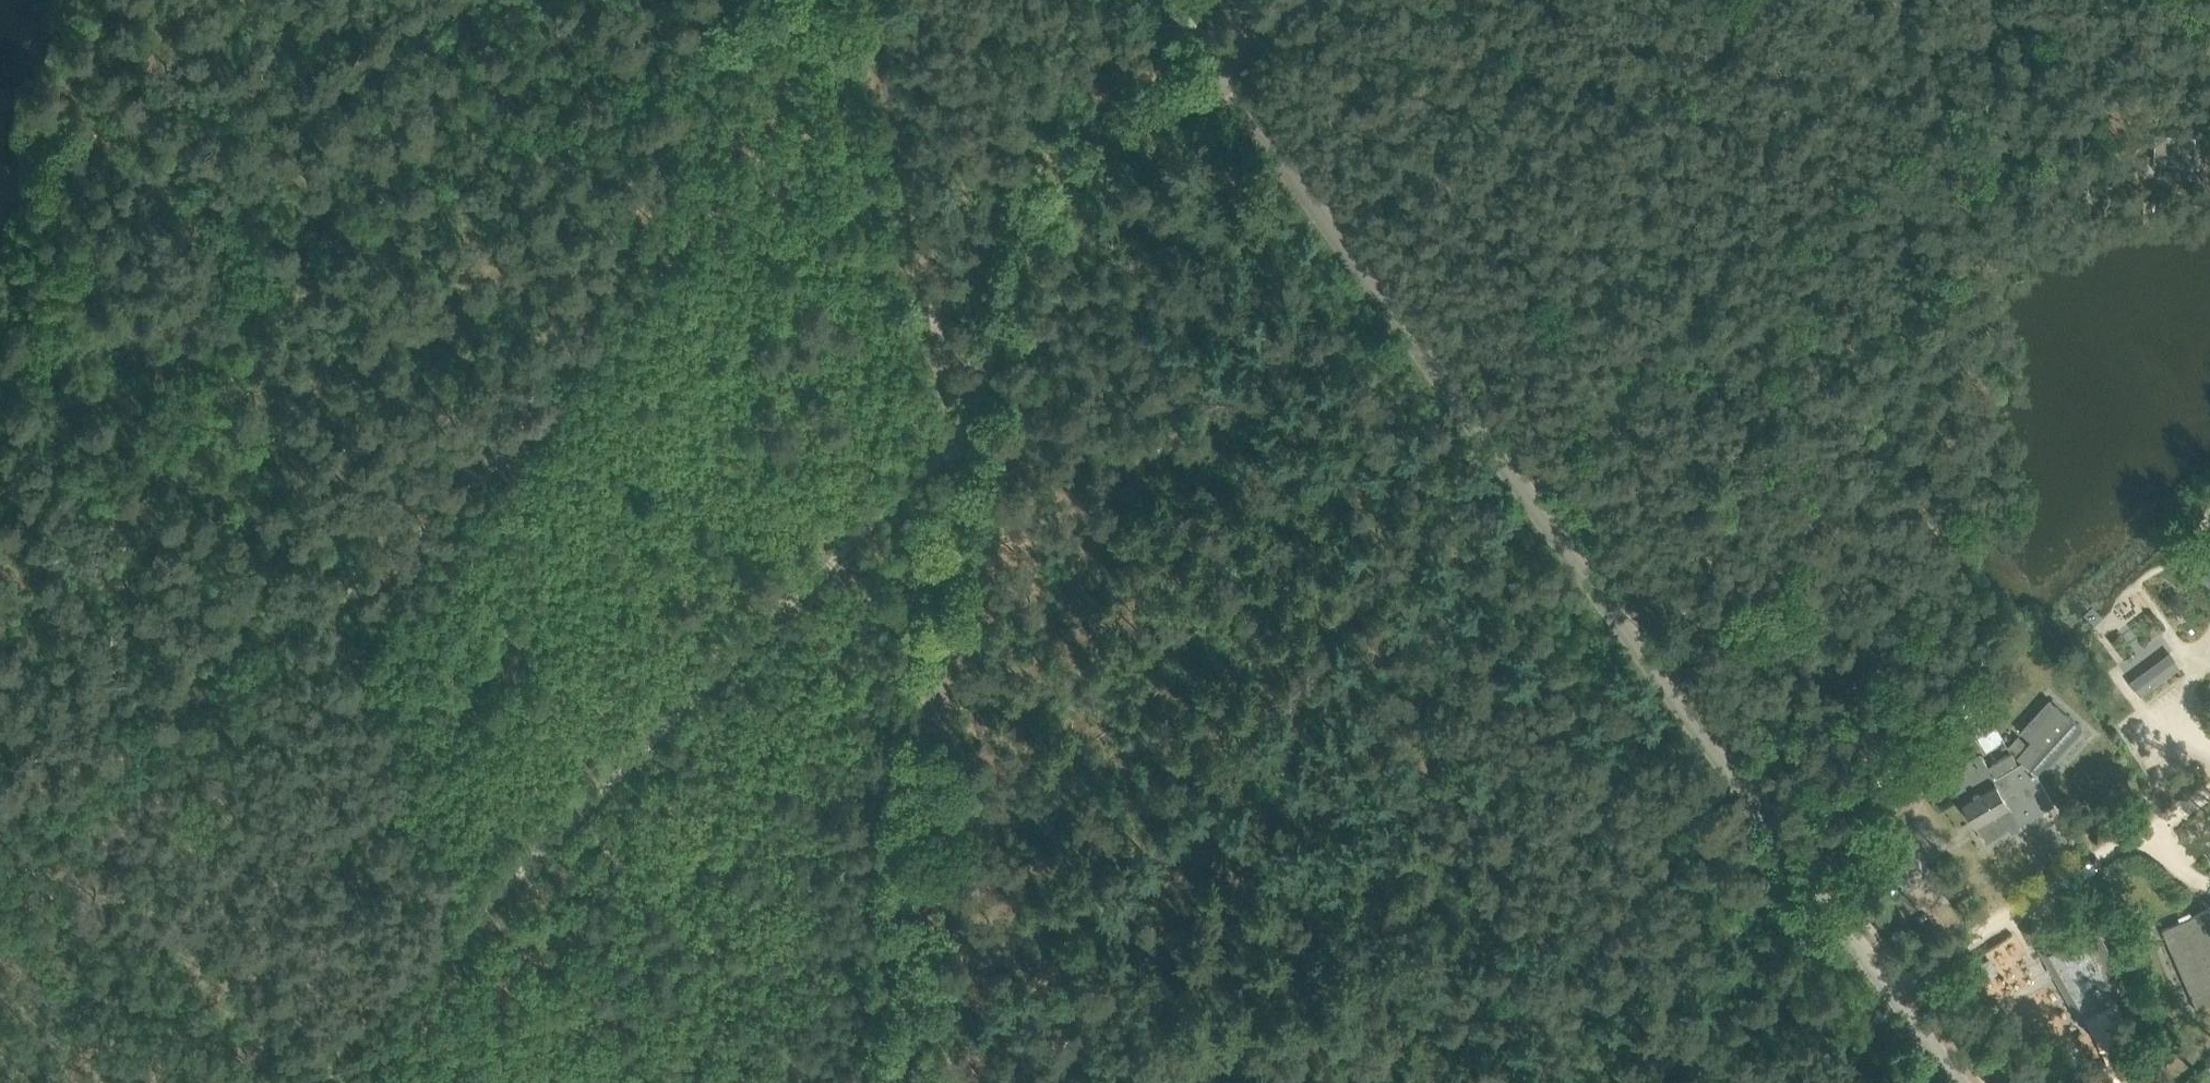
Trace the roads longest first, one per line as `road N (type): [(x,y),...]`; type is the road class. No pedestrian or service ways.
road 1 (unclassified): [(1959,1082),(1208,57)]

